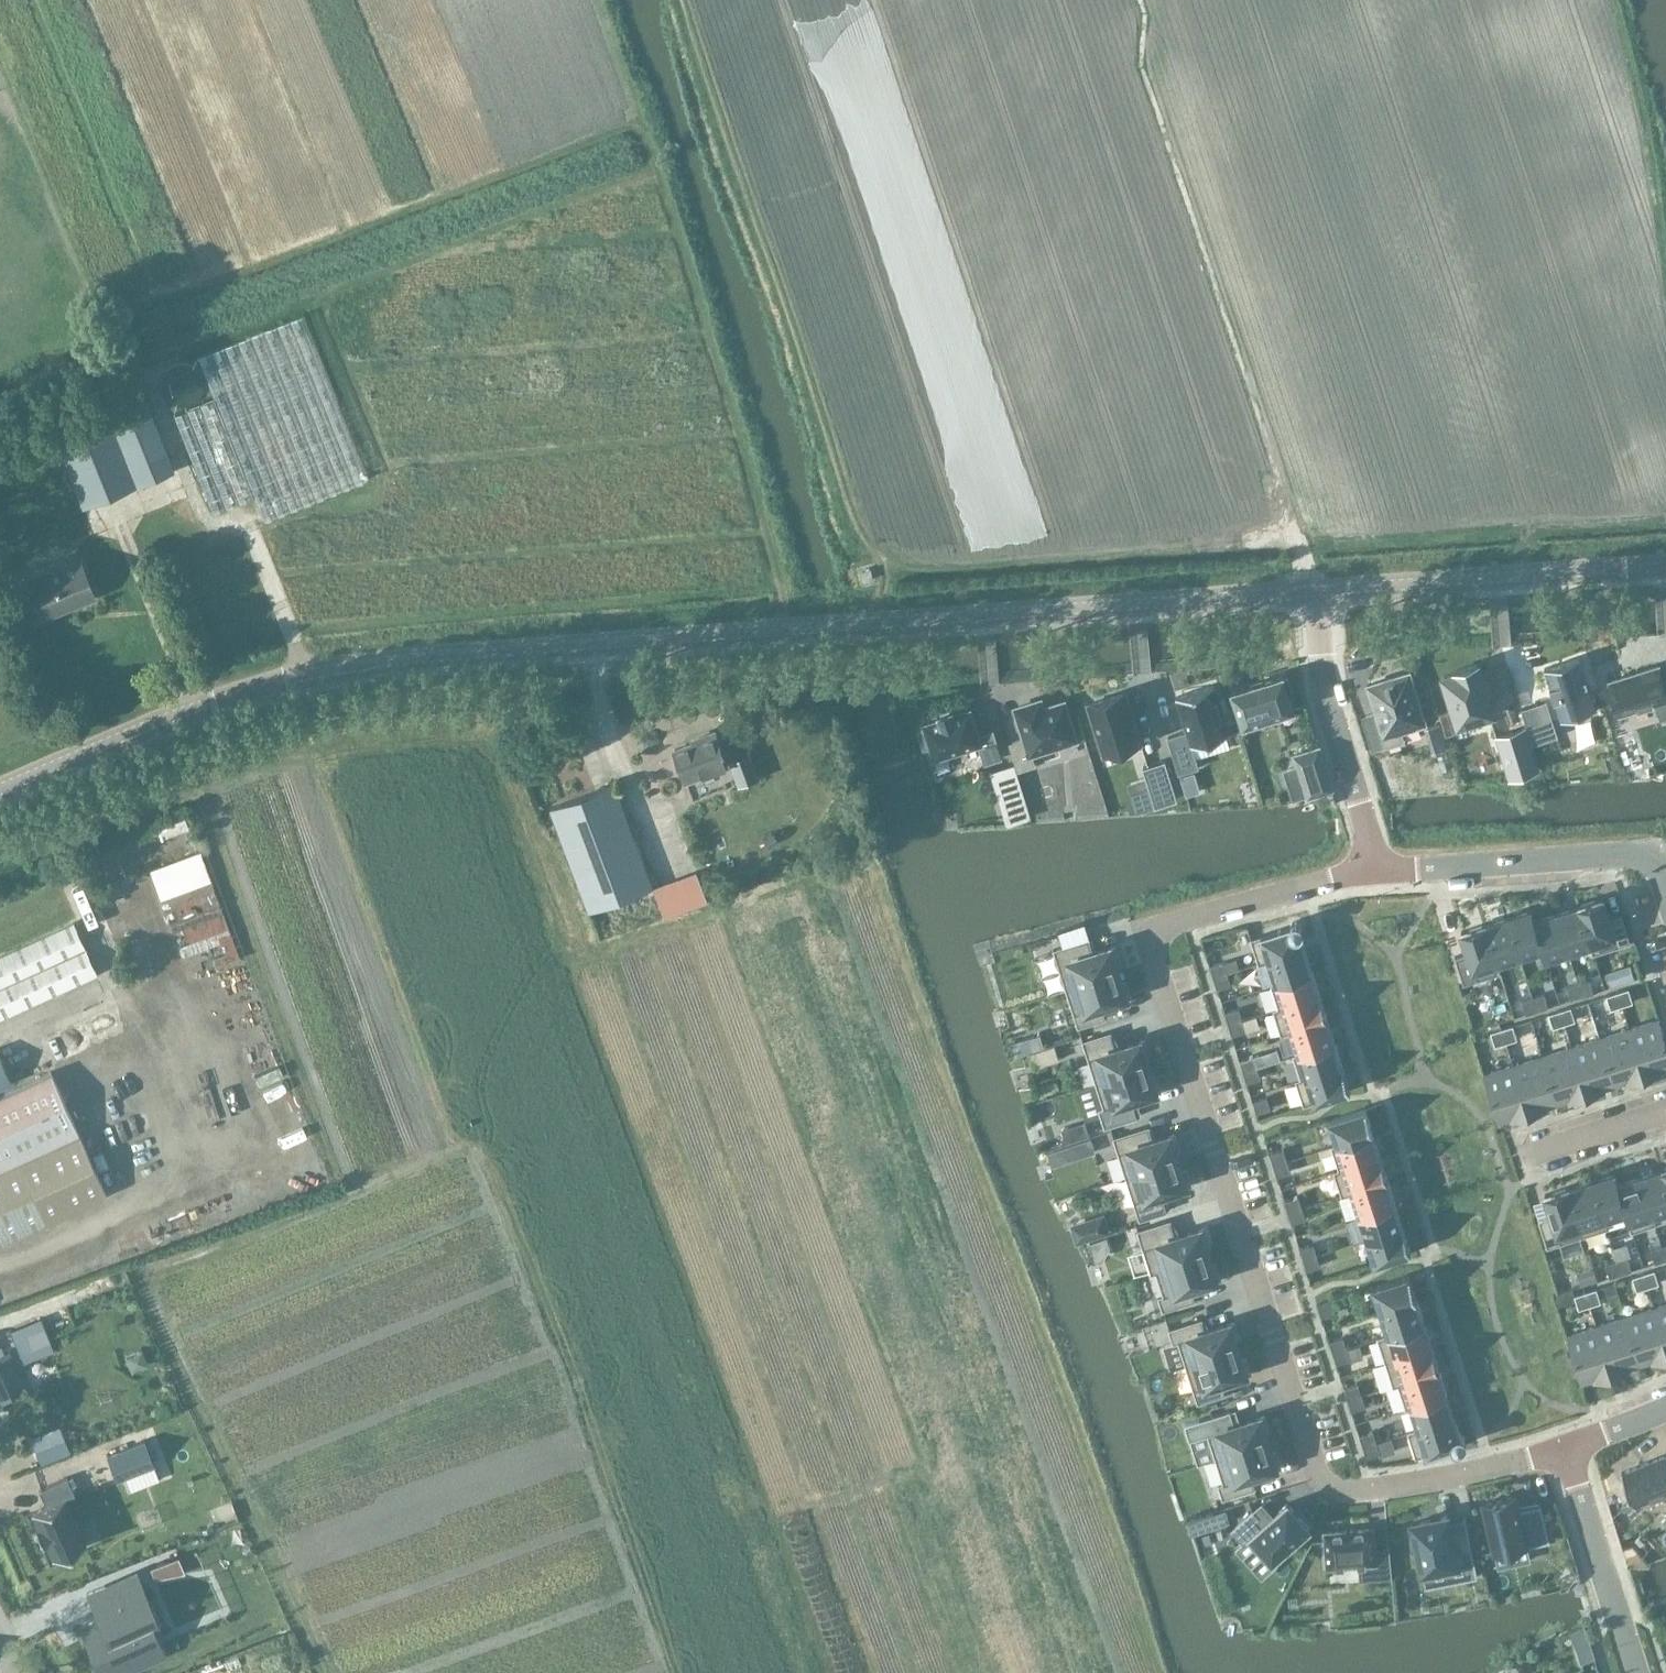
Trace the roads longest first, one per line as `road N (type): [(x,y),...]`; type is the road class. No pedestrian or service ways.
road 1 (unclassified): [(0,789),(185,708),(354,669),(1301,595)]
road 2 (residential): [(1378,871),(1149,935),(1313,1458),(1331,1487),(1366,1494),(1563,1451)]
road 3 (unclassified): [(1301,595),(1665,575)]
road 4 (residential): [(1378,871),(1636,858),(1657,868),(1665,898)]
road 5 (residential): [(1301,595),(1378,871)]
road 6 (residential): [(1563,1451),(1636,1672)]
road 7 (residential): [(1665,1113),(1534,1154)]

